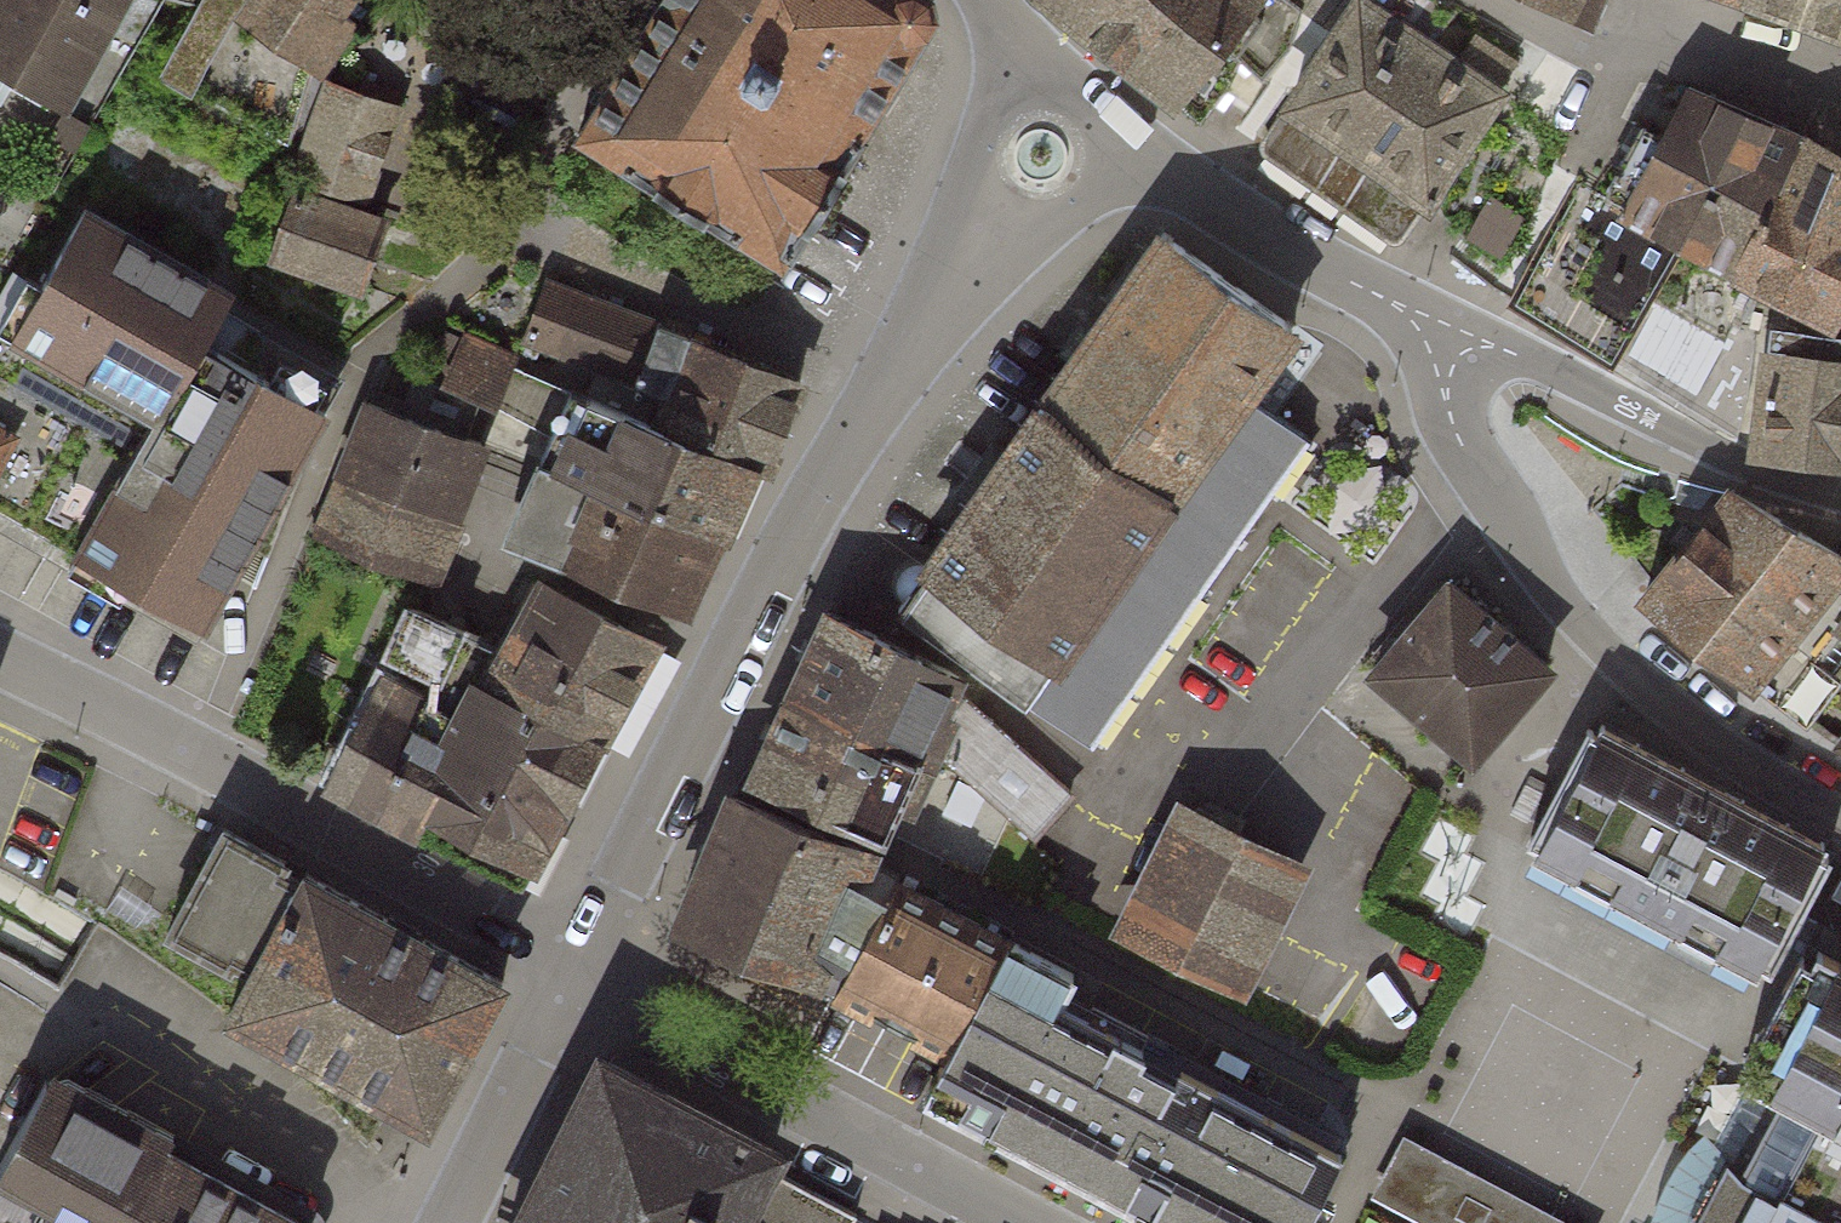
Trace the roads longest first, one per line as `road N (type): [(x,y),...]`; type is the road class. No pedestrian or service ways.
road 1 (residential): [(959,271),(812,500),(576,973)]
road 2 (residential): [(0,653),(534,942),(576,973)]
road 3 (residential): [(1840,823),(1725,749),(1588,630),(1461,442),(1447,407),(1446,342)]
road 4 (residential): [(576,973),(611,1002),(1030,1222)]
road 5 (residential): [(1840,493),(1693,440),(1509,351),(1446,342)]
road 6 (residential): [(1488,0),(1589,54),(1626,61),(1677,40),(1715,41),(1840,87)]
road 7 (residential): [(1446,342),(1136,147)]
road 8 (residential): [(576,973),(449,1222)]
road 9 (residential): [(1006,38),(959,271)]
road 10 (residential): [(959,271),(1085,203),(1136,147)]
road 11 (residential): [(1136,147),(1006,38)]

